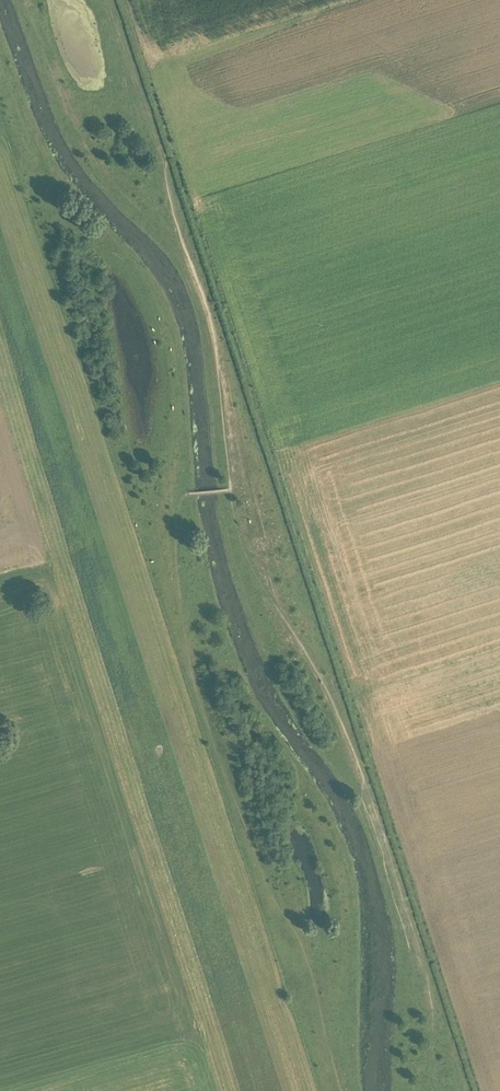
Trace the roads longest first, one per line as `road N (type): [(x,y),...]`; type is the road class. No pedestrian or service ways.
road 1 (track): [(107,0),(165,166)]

